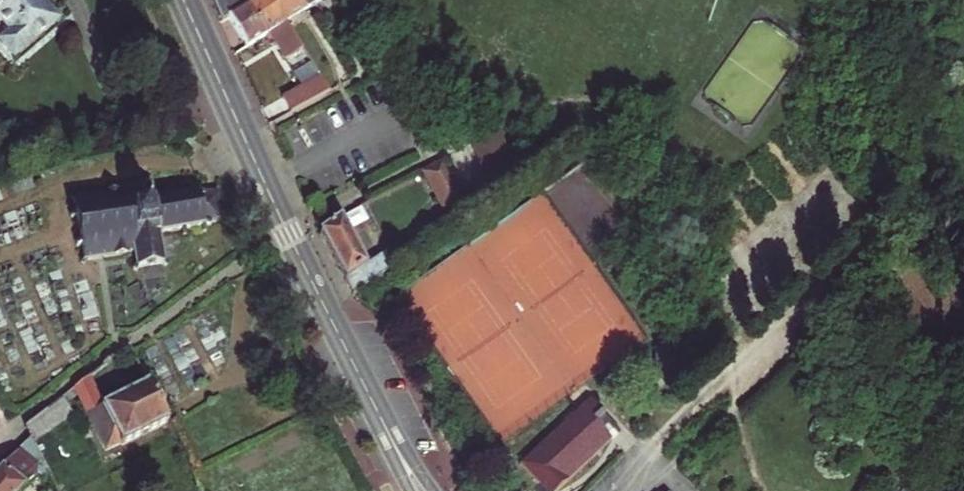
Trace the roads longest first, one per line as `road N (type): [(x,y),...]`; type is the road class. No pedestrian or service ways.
road 1 (tertiary): [(363,383),(185,0)]
road 2 (tertiary): [(434,490),(363,383)]

